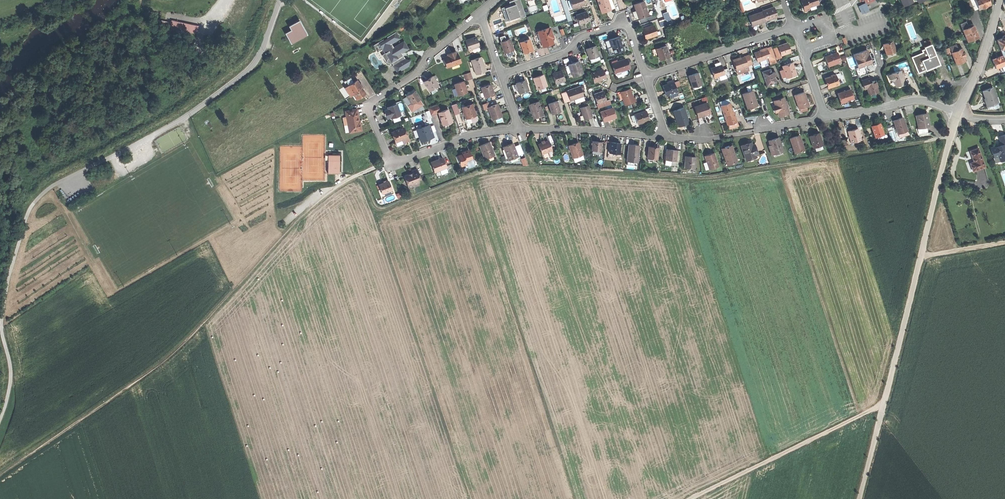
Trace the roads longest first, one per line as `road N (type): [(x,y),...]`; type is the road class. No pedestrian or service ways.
road 1 (track): [(951,138),(709,178),(497,169),(386,209),(373,201),(362,174)]
road 2 (track): [(0,475),(188,342),(323,198),(393,160)]
road 3 (track): [(920,258),(859,498)]
road 4 (track): [(692,498),(883,405)]
road 5 (residential): [(480,15),(371,104),(393,160)]
road 6 (unclassified): [(279,0),(251,66),(150,137)]
road 7 (residential): [(502,75),(618,24),(631,31),(647,78)]
road 8 (residential): [(647,78),(793,27)]
road 9 (residential): [(959,113),(920,258)]
road 10 (residential): [(666,137),(519,129)]
road 11 (residential): [(519,129),(393,160)]
road 12 (residential): [(999,0),(959,113)]

